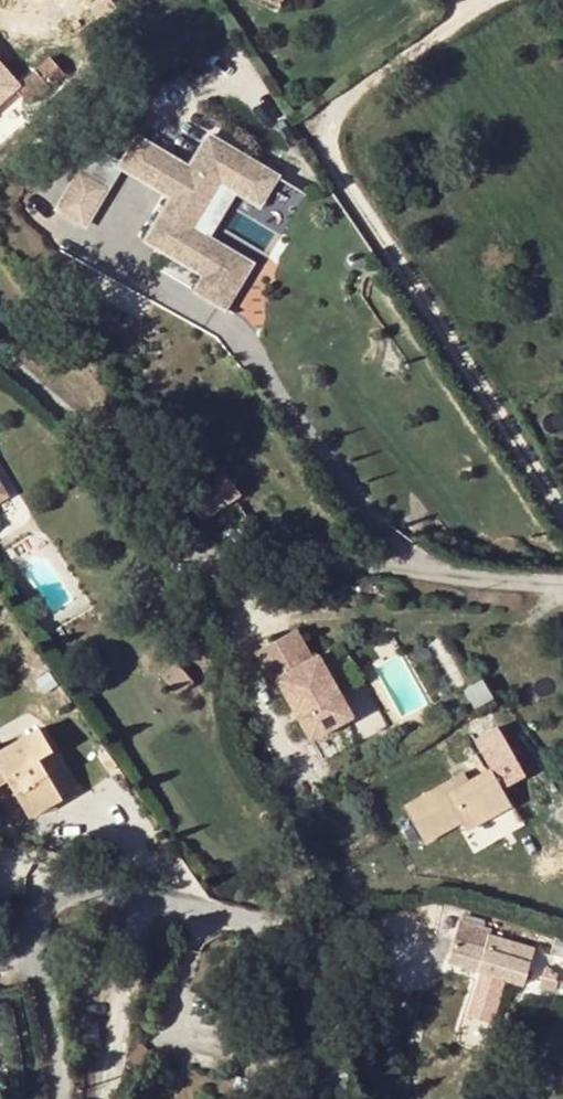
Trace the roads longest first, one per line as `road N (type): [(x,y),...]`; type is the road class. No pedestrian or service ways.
road 1 (residential): [(562,583),(215,558),(123,456),(0,346)]
road 2 (residential): [(54,1098),(38,959),(49,912),(74,880),(158,888),(264,913),(297,940),(351,1098)]

